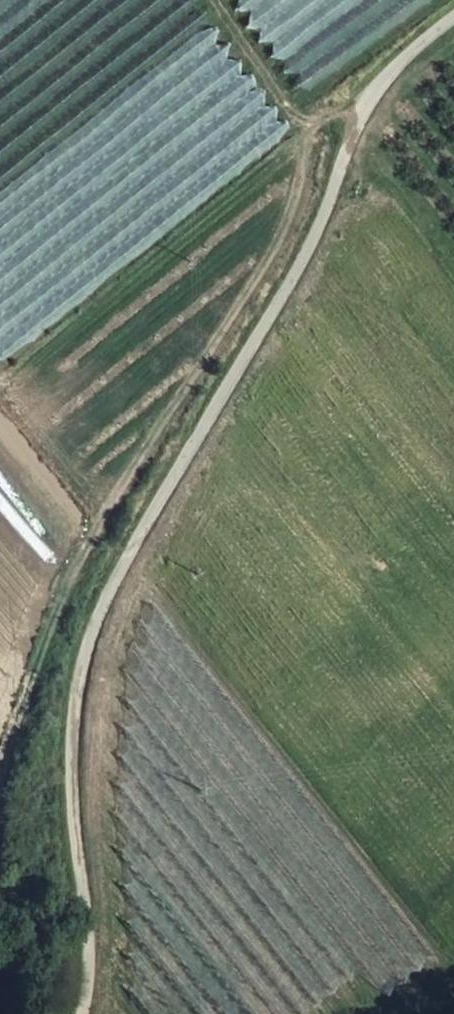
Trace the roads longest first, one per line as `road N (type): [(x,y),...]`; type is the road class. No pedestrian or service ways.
road 1 (unclassified): [(453,28),(380,84),(345,151),(313,246),(106,598),(79,697),(75,799),(90,903),(96,997),(90,1013)]

